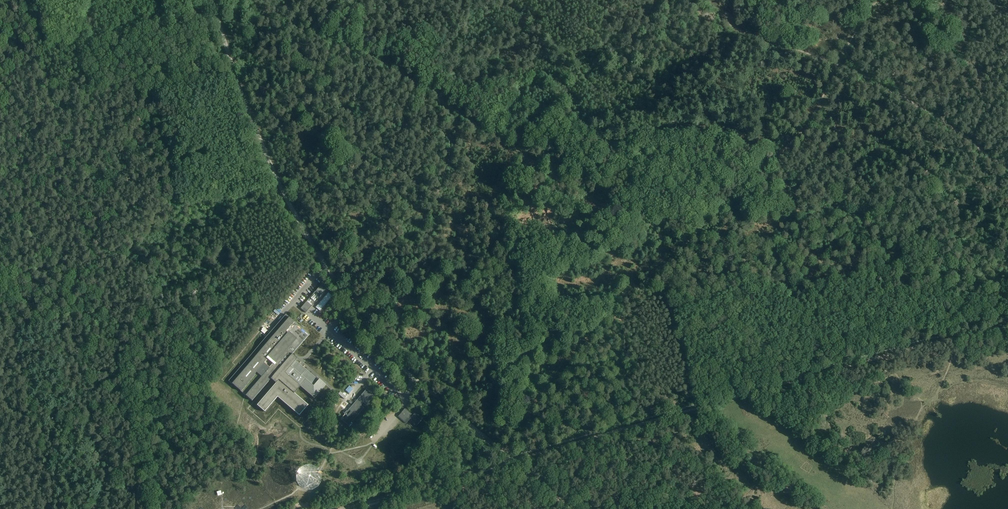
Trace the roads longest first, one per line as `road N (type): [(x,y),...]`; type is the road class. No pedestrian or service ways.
road 1 (track): [(444,103),(579,194),(689,240),(884,356)]
road 2 (unclassified): [(212,0),(257,132),(311,241),(380,347),(442,401)]
road 3 (track): [(839,65),(800,133),(584,336),(526,410)]
road 4 (track): [(513,461),(884,356)]
road 5 (track): [(508,0),(623,108),(719,130),(769,164)]
road 6 (track): [(93,39),(224,6),(337,39),(378,59)]
road 7 (track): [(1007,52),(936,117),(839,65)]
road 8 (track): [(511,459),(356,505)]
road 9 (track): [(839,65),(705,12)]
road 10 (track): [(884,356),(1007,332)]

